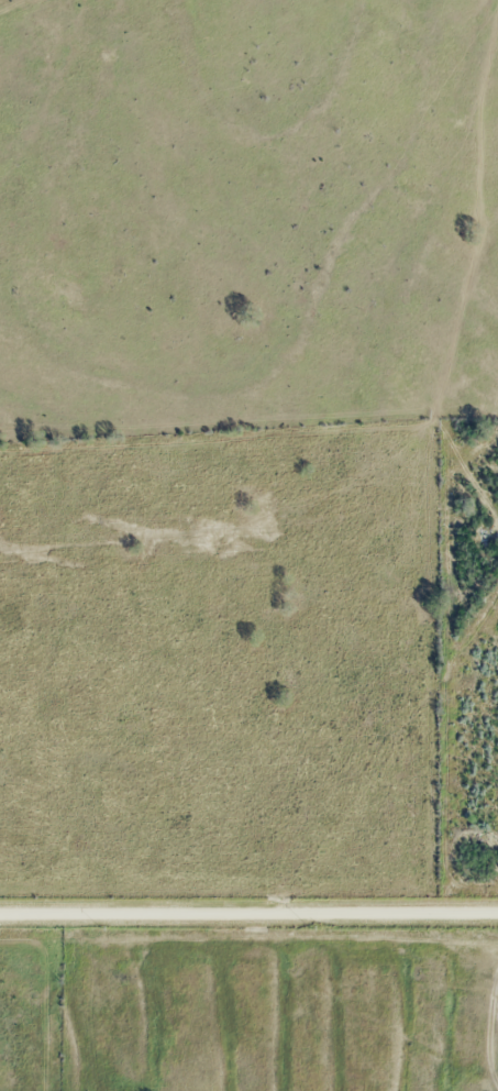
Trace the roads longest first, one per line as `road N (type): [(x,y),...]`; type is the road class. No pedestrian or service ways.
road 1 (residential): [(497,912),(0,911)]

